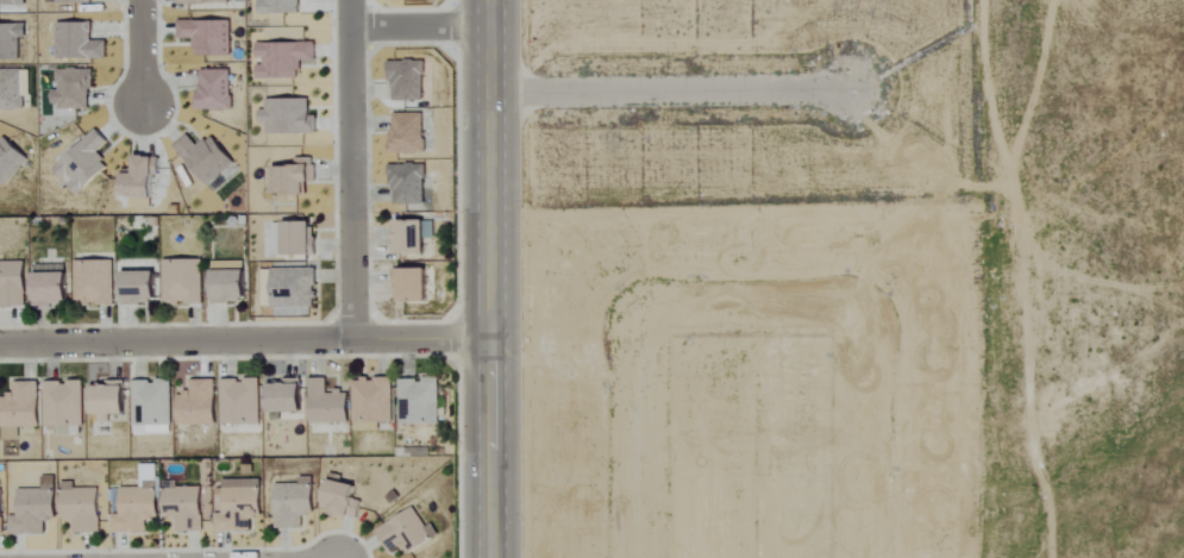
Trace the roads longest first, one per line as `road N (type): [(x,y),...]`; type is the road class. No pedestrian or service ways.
road 1 (tertiary): [(484,557),(486,0)]
road 2 (residential): [(0,346),(484,340)]
road 3 (residential): [(842,96),(485,98)]
road 4 (residential): [(352,341),(351,0)]
road 5 (residential): [(352,27),(485,29)]

